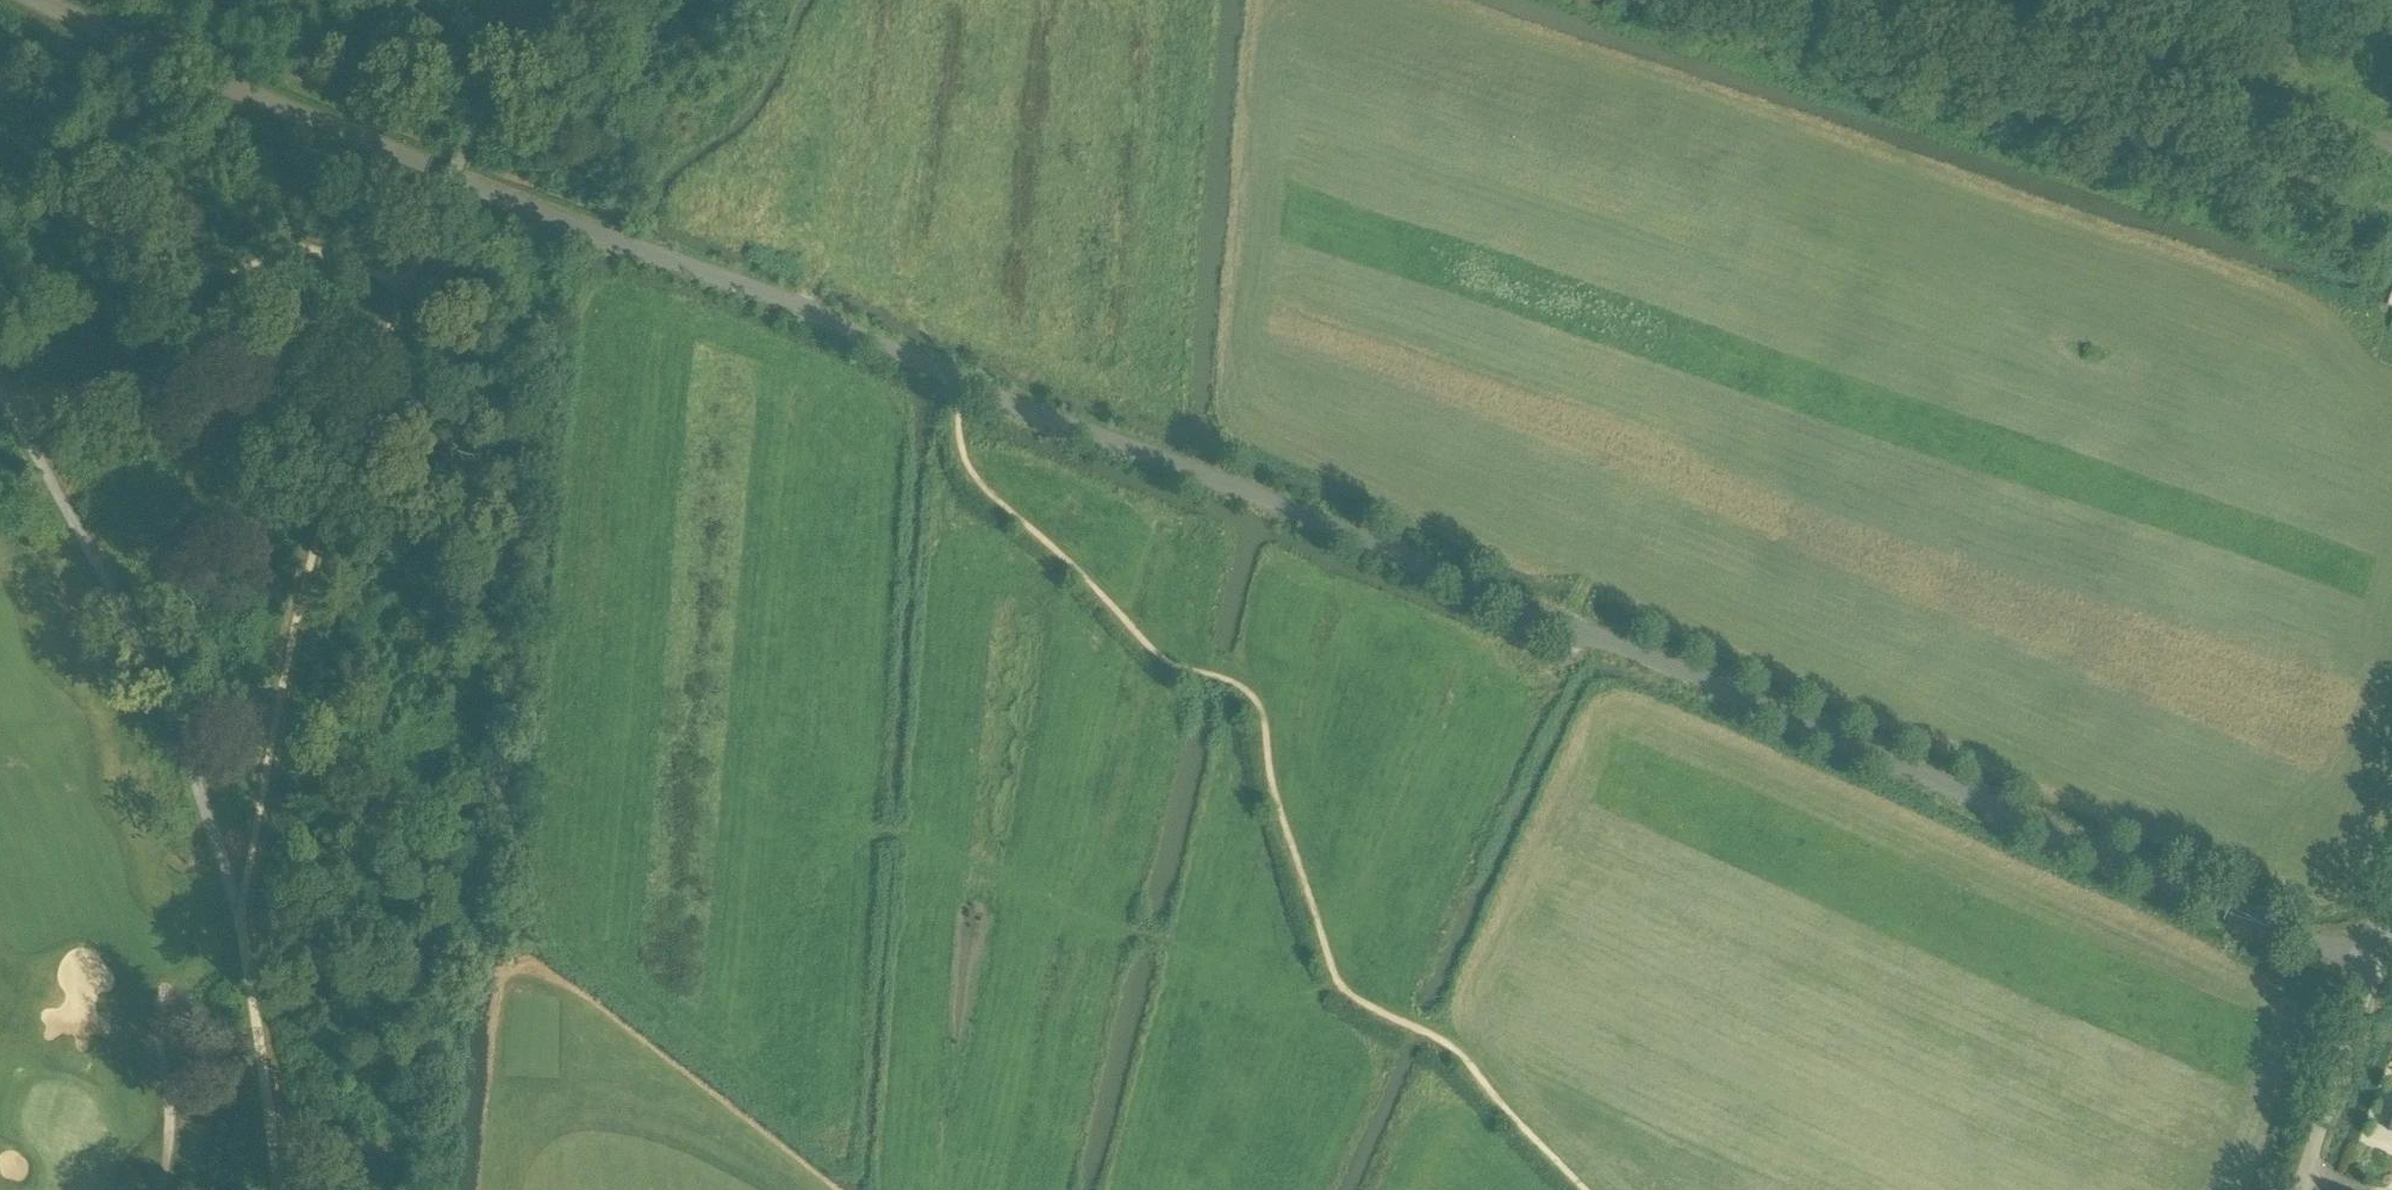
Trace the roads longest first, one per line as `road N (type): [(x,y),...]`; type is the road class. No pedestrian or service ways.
road 1 (unclassified): [(2299,1189),(2391,913)]
road 2 (track): [(473,131),(408,294)]

